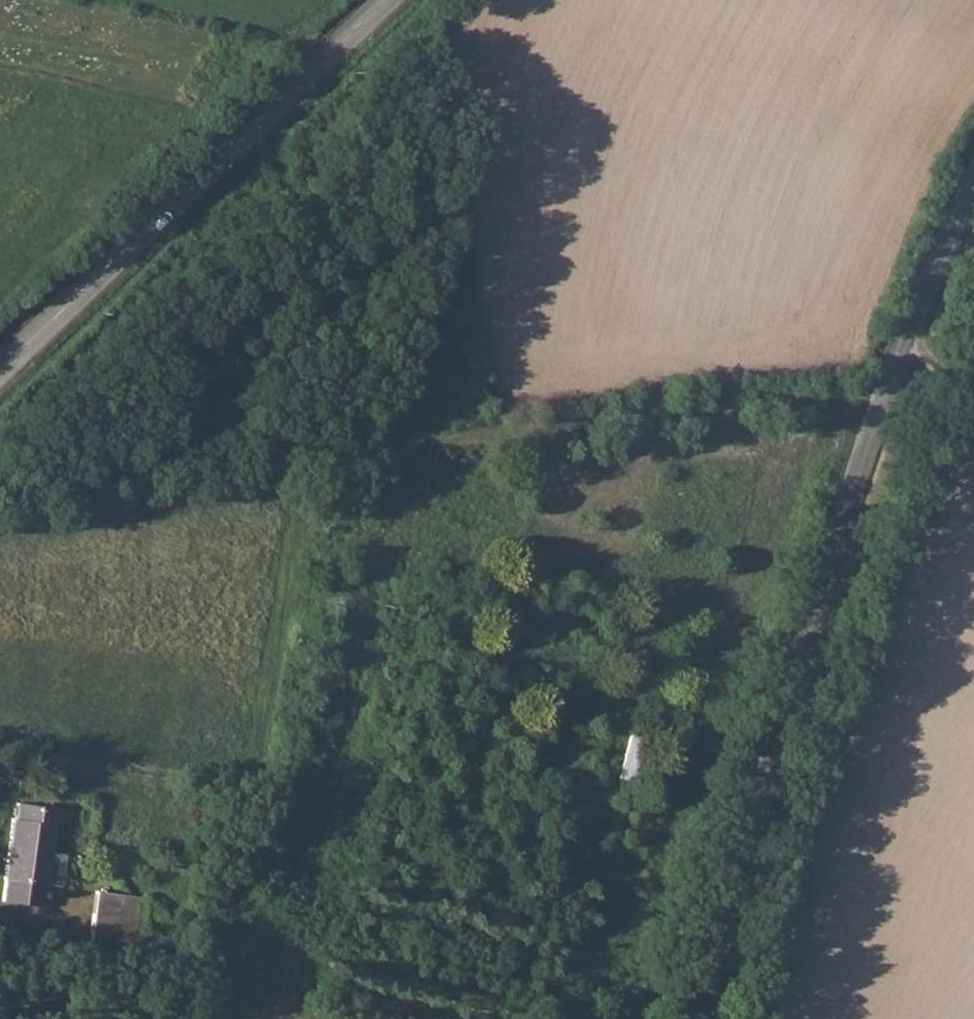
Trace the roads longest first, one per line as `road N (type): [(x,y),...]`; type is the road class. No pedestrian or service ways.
road 1 (unclassified): [(692,1018),(880,416),(973,199)]
road 2 (tertiary): [(388,0),(0,374)]

